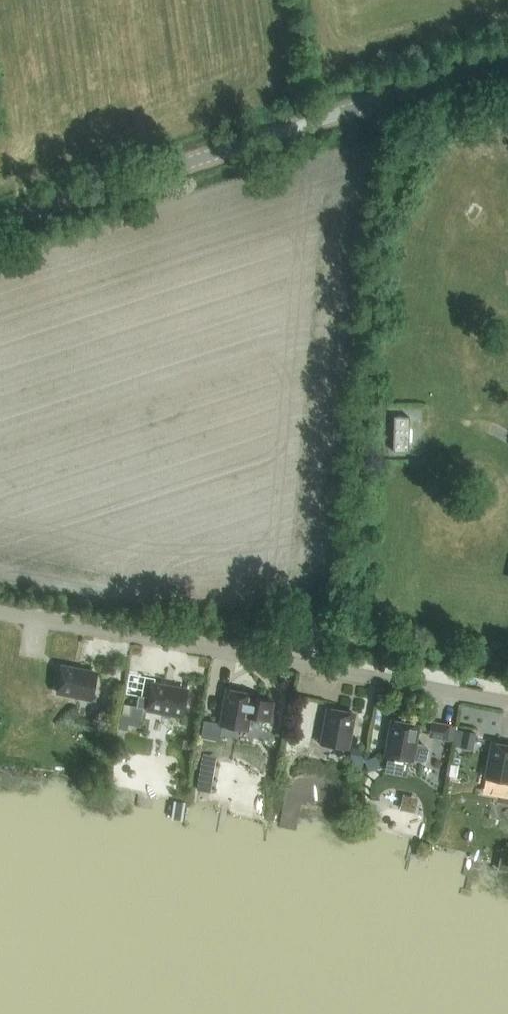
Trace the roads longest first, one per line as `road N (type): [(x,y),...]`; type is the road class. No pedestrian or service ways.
road 1 (tertiary): [(0,223),(507,60)]
road 2 (unclassified): [(0,612),(278,641),(507,681)]

